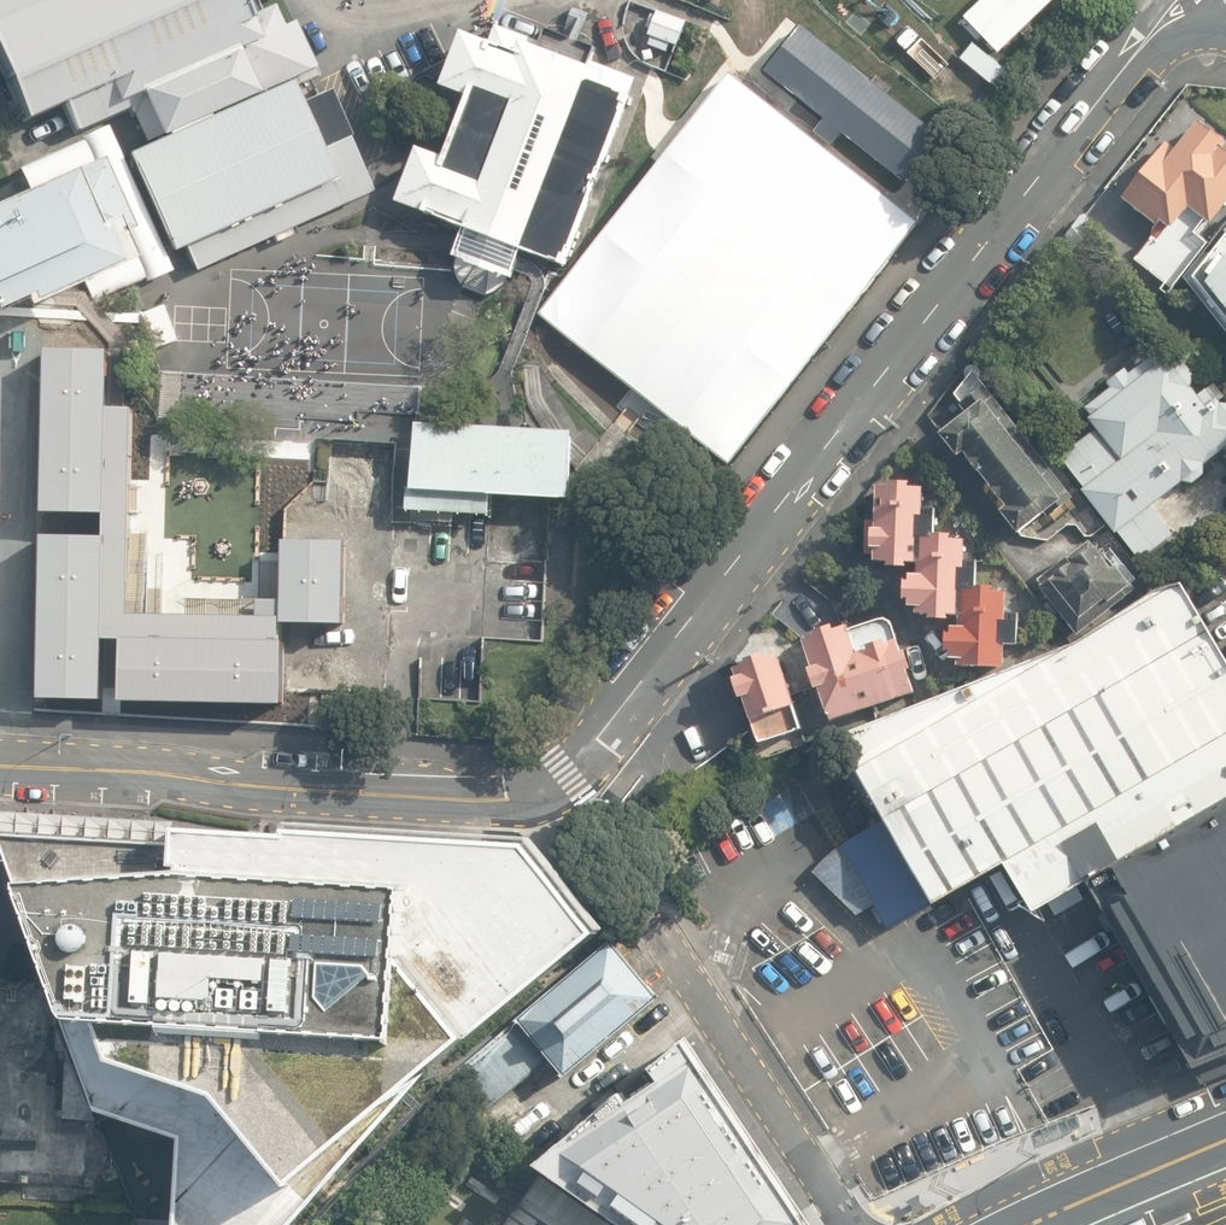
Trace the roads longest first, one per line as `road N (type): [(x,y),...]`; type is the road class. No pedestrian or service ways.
road 1 (residential): [(0,770),(485,801),(554,786),(1192,0)]
road 2 (residential): [(656,923),(859,1224)]
road 3 (secondary): [(1029,1224),(1225,1139)]

